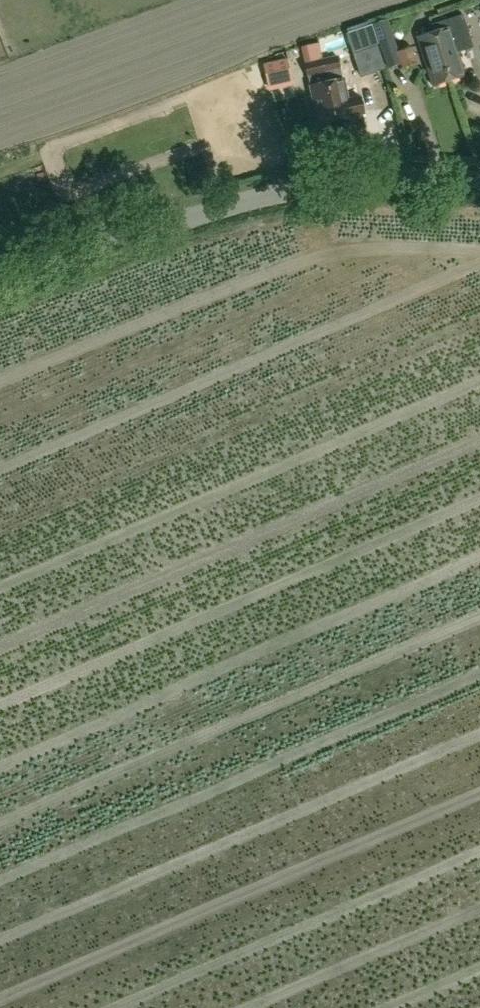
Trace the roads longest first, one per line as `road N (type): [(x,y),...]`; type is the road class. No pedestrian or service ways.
road 1 (unclassified): [(0,290),(270,197),(399,181),(479,181)]

